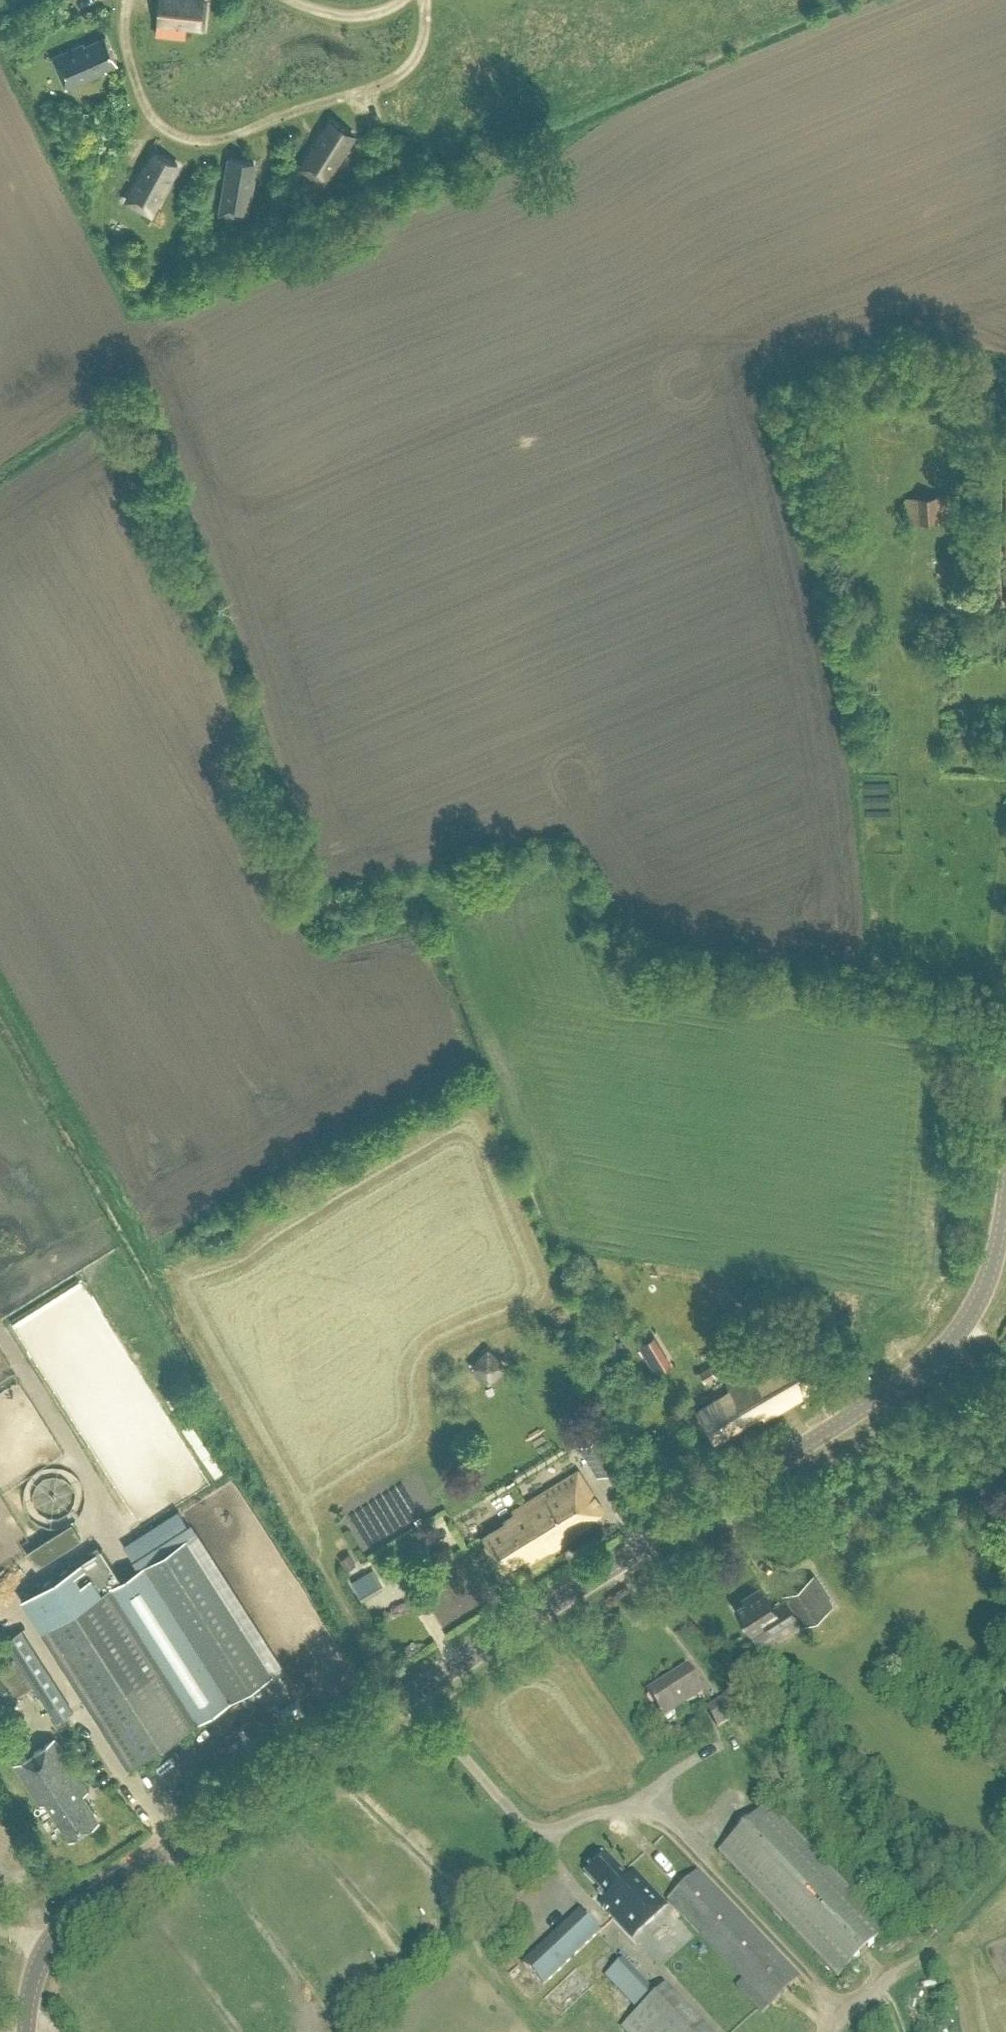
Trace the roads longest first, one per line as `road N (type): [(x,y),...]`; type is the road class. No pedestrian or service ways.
road 1 (tertiary): [(27,2031),(41,1960),(110,1886),(921,1367),(974,1310),(999,1245),(1005,1195)]

